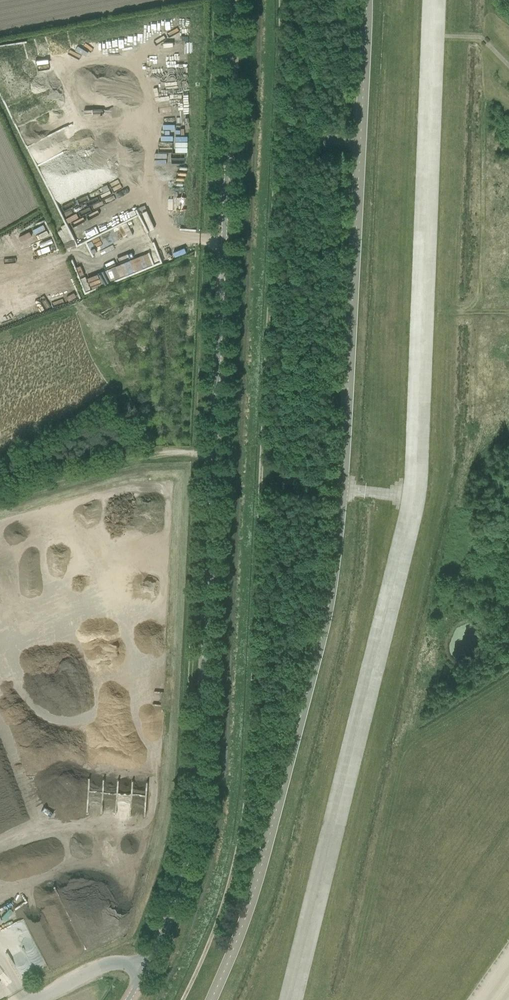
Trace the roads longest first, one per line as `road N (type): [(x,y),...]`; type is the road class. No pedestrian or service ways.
road 1 (track): [(183,999),(239,850),(251,750),(284,0)]
road 2 (unclassified): [(145,969),(183,871),(198,782),(232,0)]
road 3 (unclassified): [(31,999),(111,963),(145,969)]

